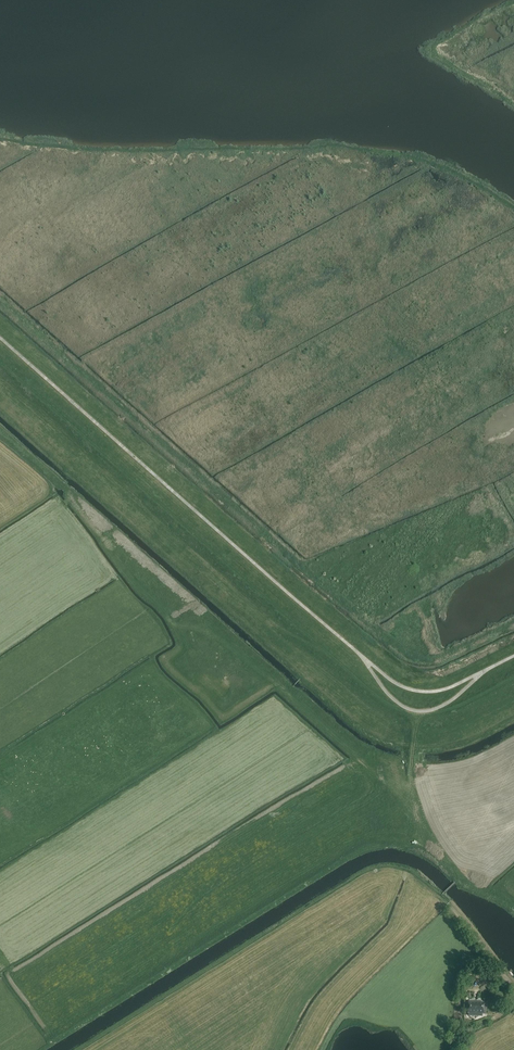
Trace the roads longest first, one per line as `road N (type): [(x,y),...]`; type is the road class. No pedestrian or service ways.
road 1 (track): [(0,362),(382,700),(425,715),(513,678)]

